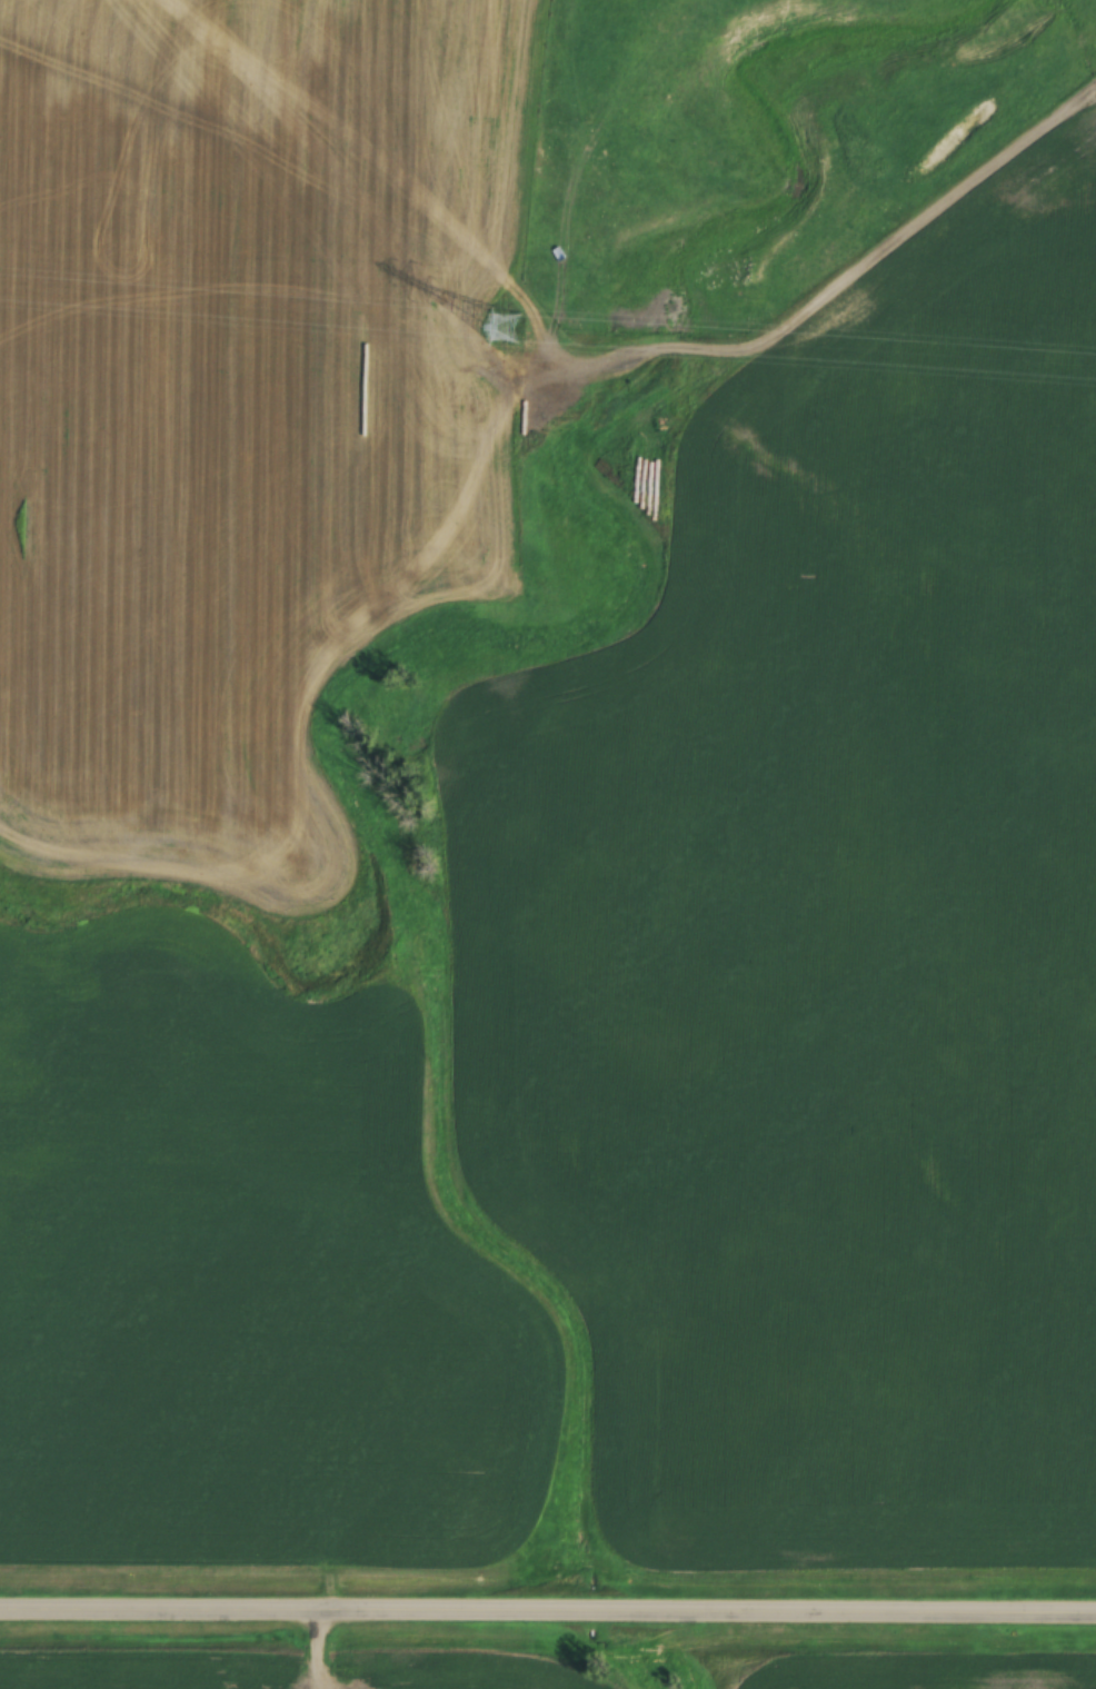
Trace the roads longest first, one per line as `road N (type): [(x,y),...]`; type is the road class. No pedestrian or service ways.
road 1 (tertiary): [(1095,1608),(0,1603)]

